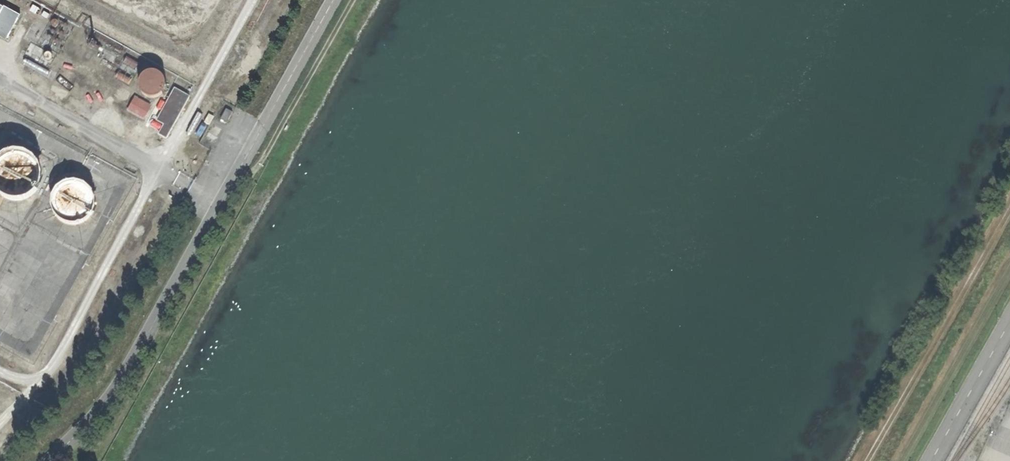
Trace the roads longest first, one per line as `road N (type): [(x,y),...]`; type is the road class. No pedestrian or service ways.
road 1 (unclassified): [(49,460),(129,369),(333,0)]
road 2 (track): [(355,0),(260,172)]
road 3 (unclassified): [(932,460),(1009,321)]

